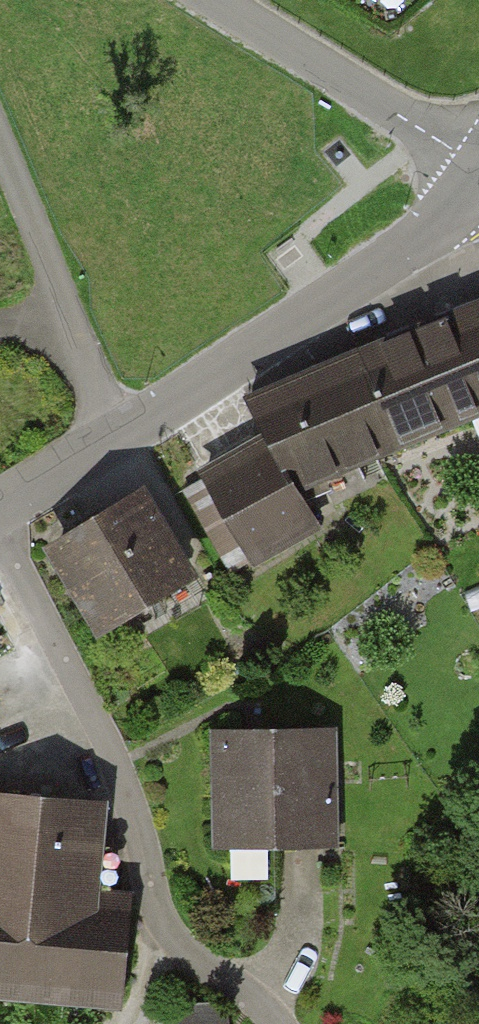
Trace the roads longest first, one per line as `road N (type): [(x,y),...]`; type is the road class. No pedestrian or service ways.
road 1 (residential): [(0,553),(111,755),(159,914),(271,1023)]
road 2 (residential): [(124,433),(429,235),(478,179)]
road 3 (unclassified): [(478,164),(210,0)]
road 4 (unclassified): [(0,151),(124,433)]
road 5 (residential): [(0,508),(124,433)]

